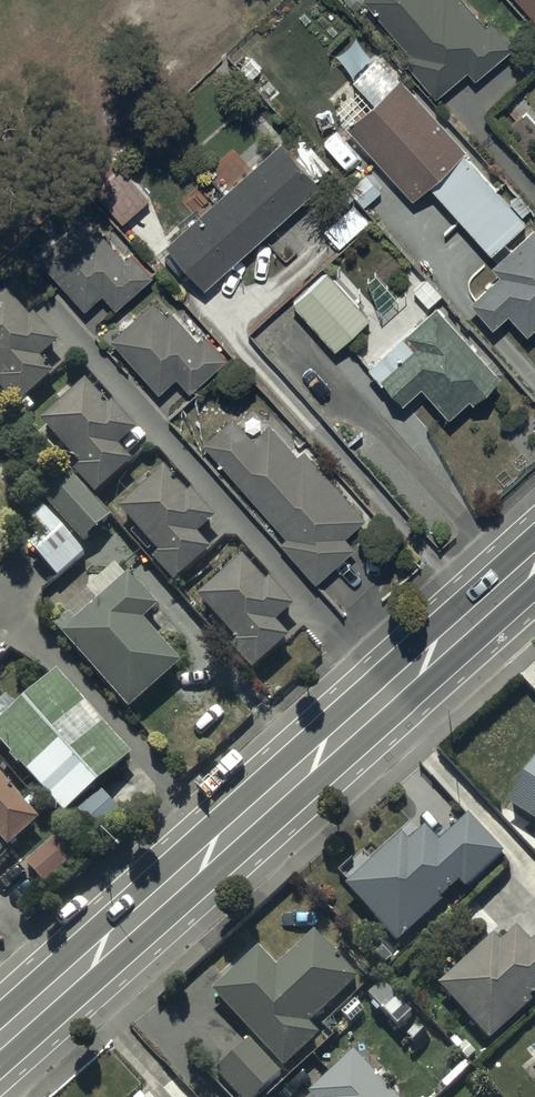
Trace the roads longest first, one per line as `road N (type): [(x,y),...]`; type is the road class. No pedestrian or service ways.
road 1 (secondary): [(534,562),(0,1038)]

